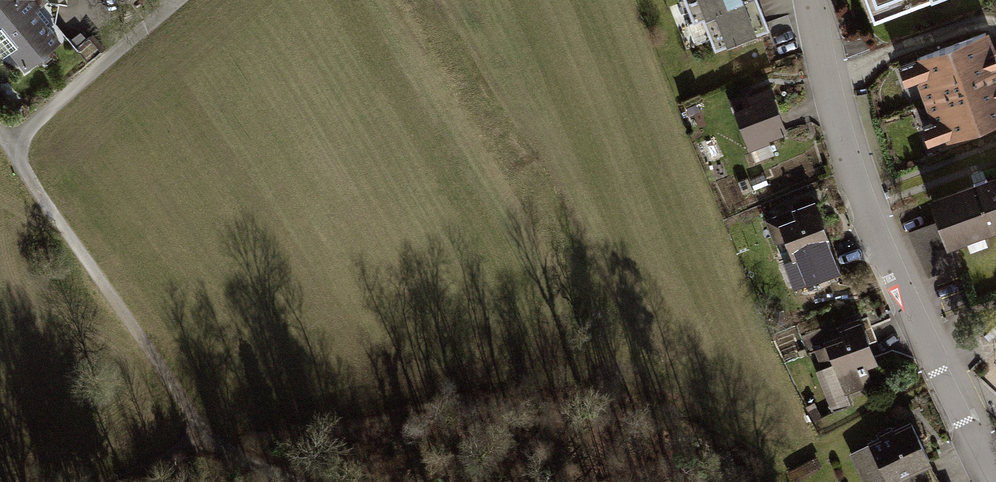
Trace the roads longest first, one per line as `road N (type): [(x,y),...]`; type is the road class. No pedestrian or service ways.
road 1 (residential): [(992,481),(928,354),(836,134),(808,0)]
road 2 (track): [(280,481),(210,439),(11,147)]
road 3 (track): [(11,147),(168,8)]

